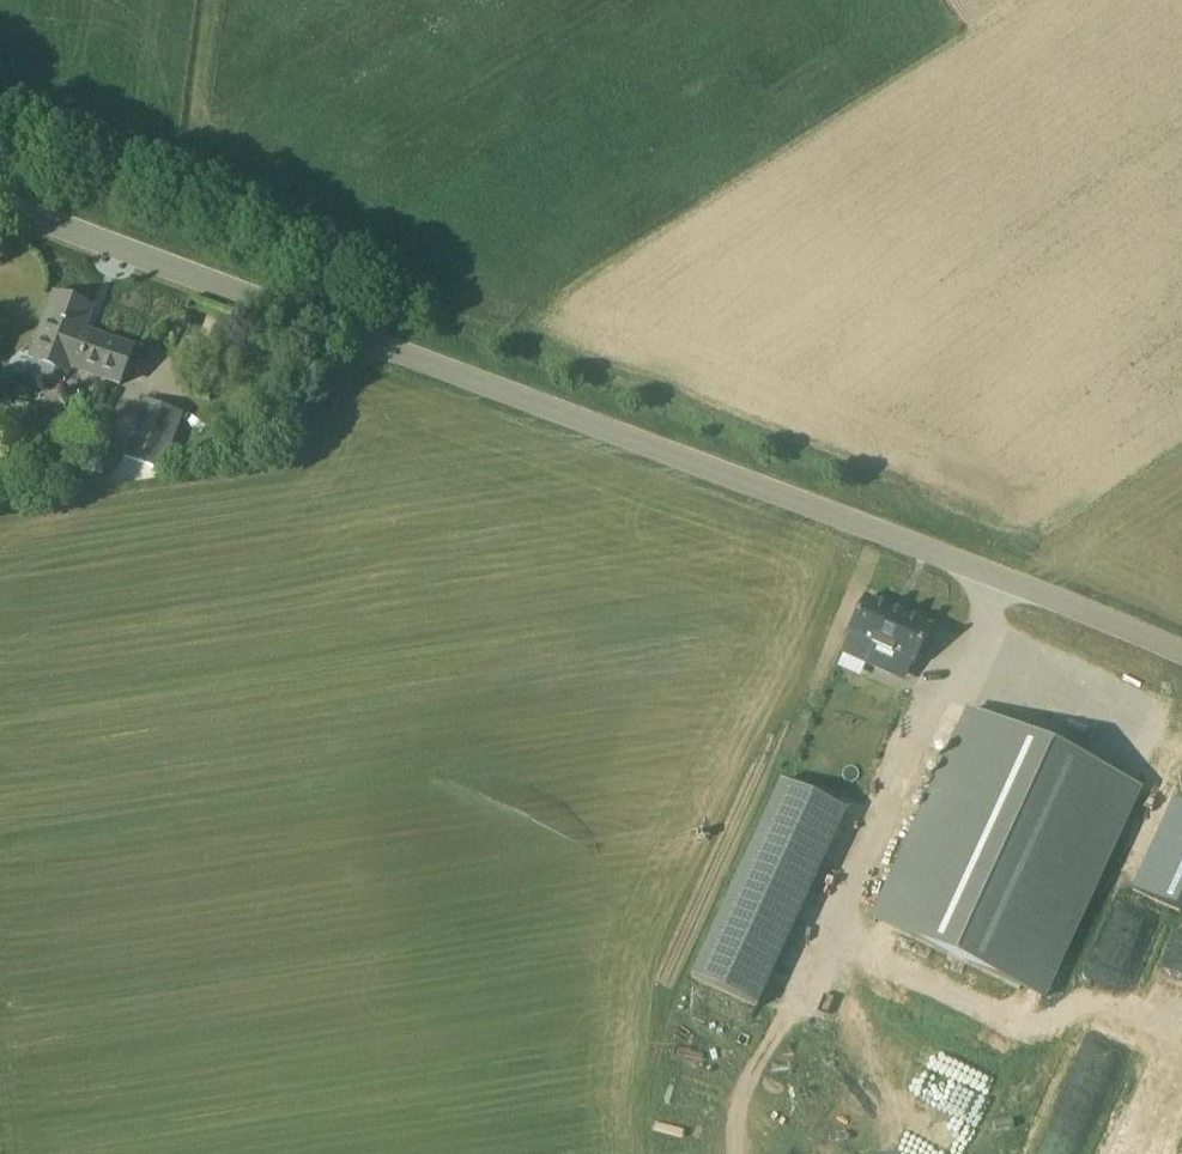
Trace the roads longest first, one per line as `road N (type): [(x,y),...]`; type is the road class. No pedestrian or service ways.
road 1 (unclassified): [(1181,662),(870,525),(0,211)]

